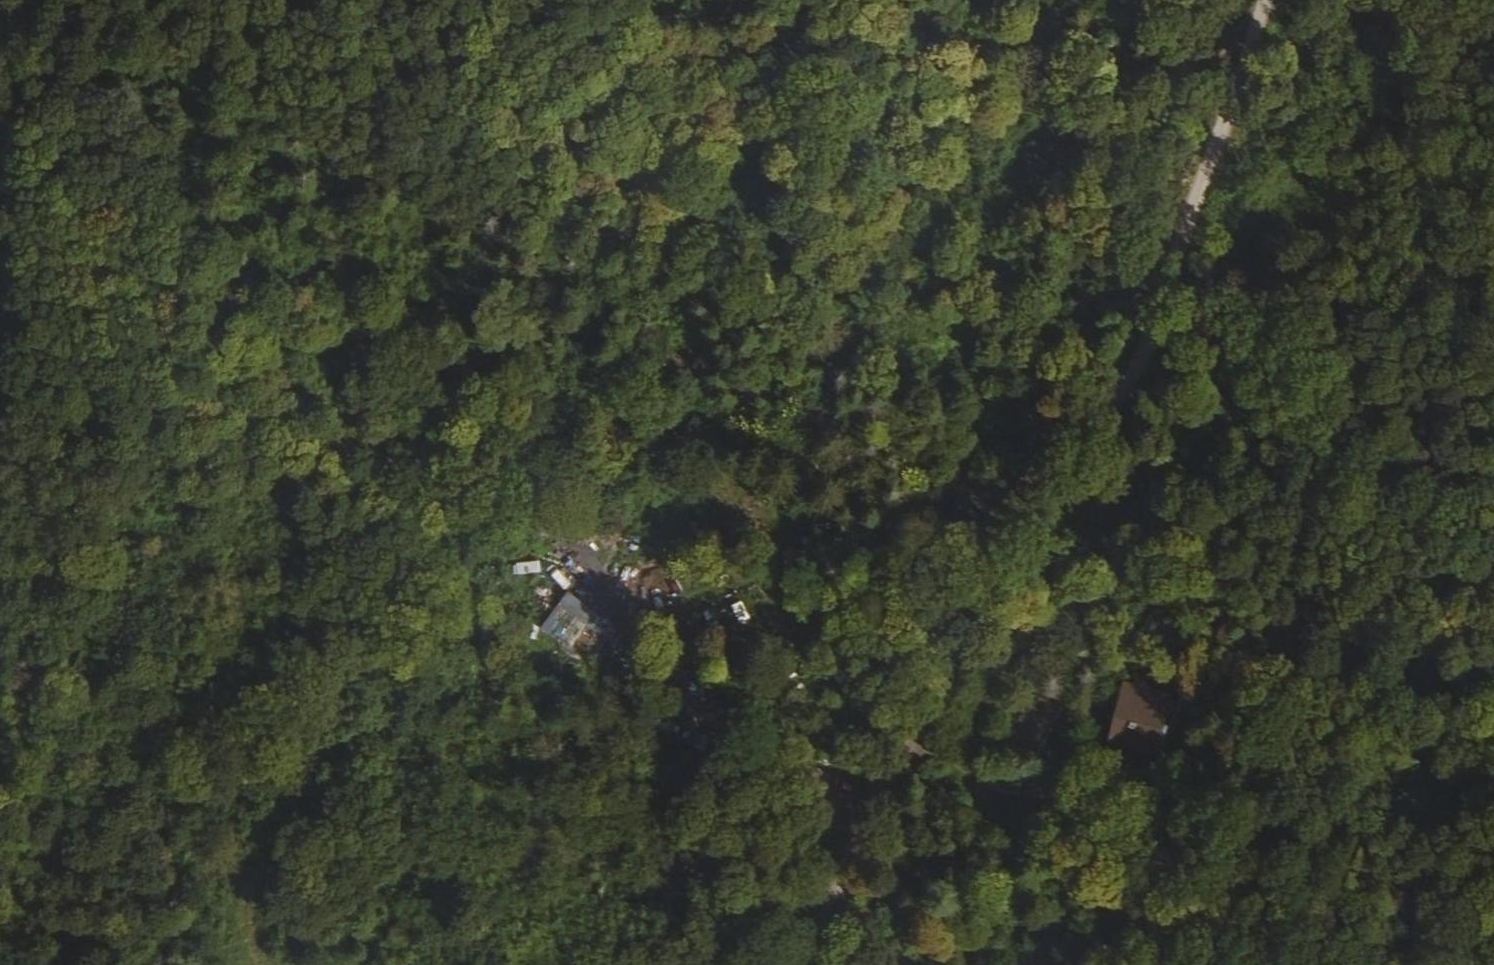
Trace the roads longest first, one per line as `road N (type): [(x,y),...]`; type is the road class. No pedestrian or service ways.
road 1 (track): [(792,964),(999,542),(1125,352),(1254,0)]
road 2 (track): [(1493,263),(1186,192)]

